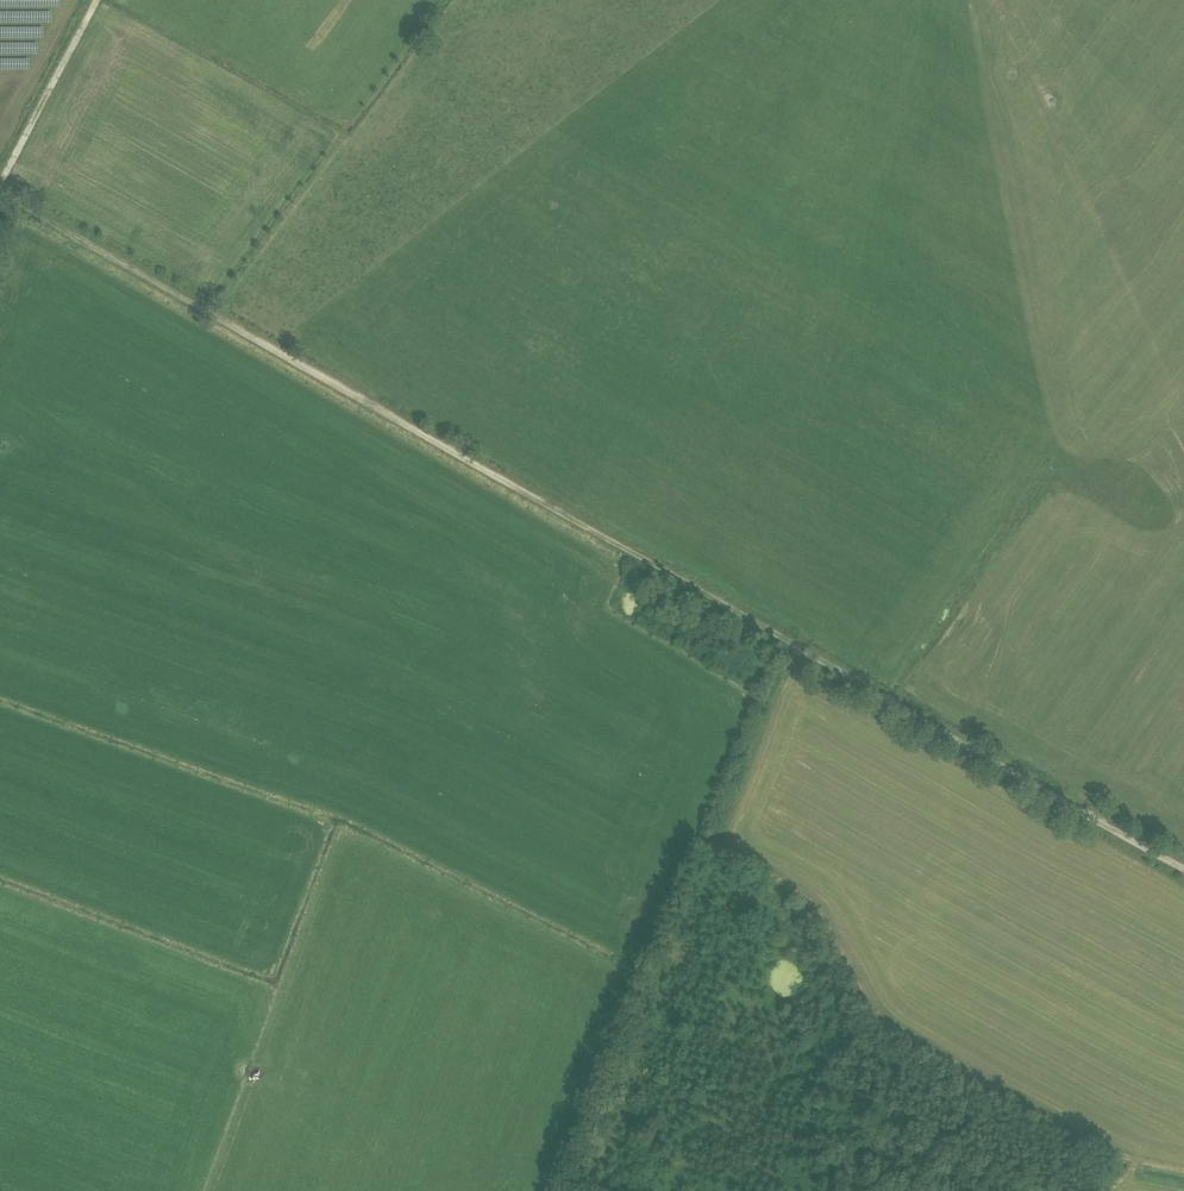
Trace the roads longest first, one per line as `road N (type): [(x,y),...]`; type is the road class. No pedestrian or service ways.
road 1 (track): [(1183,874),(0,192)]
road 2 (track): [(0,185),(96,0)]

